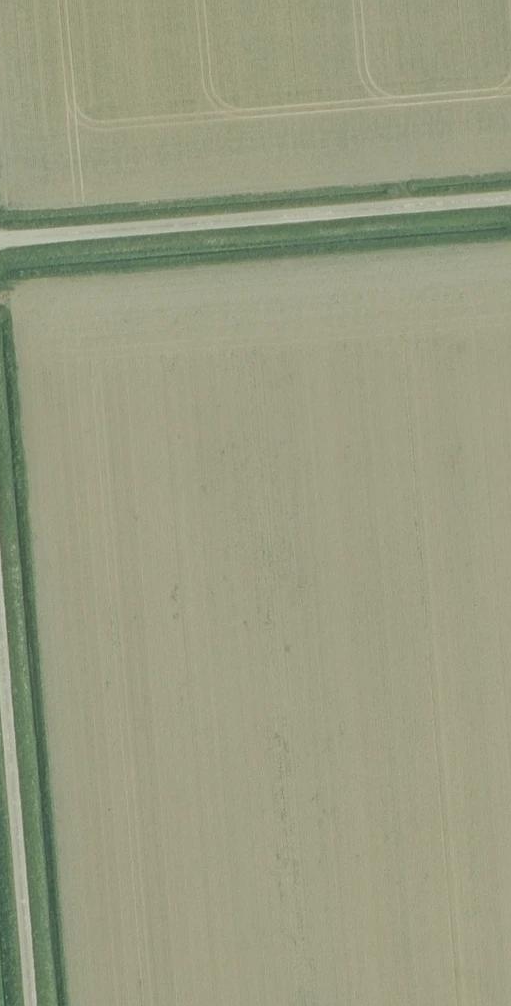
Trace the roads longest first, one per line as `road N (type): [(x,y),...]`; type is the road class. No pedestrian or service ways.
road 1 (unclassified): [(0,237),(510,198)]
road 2 (unclassified): [(35,1005),(0,567)]

